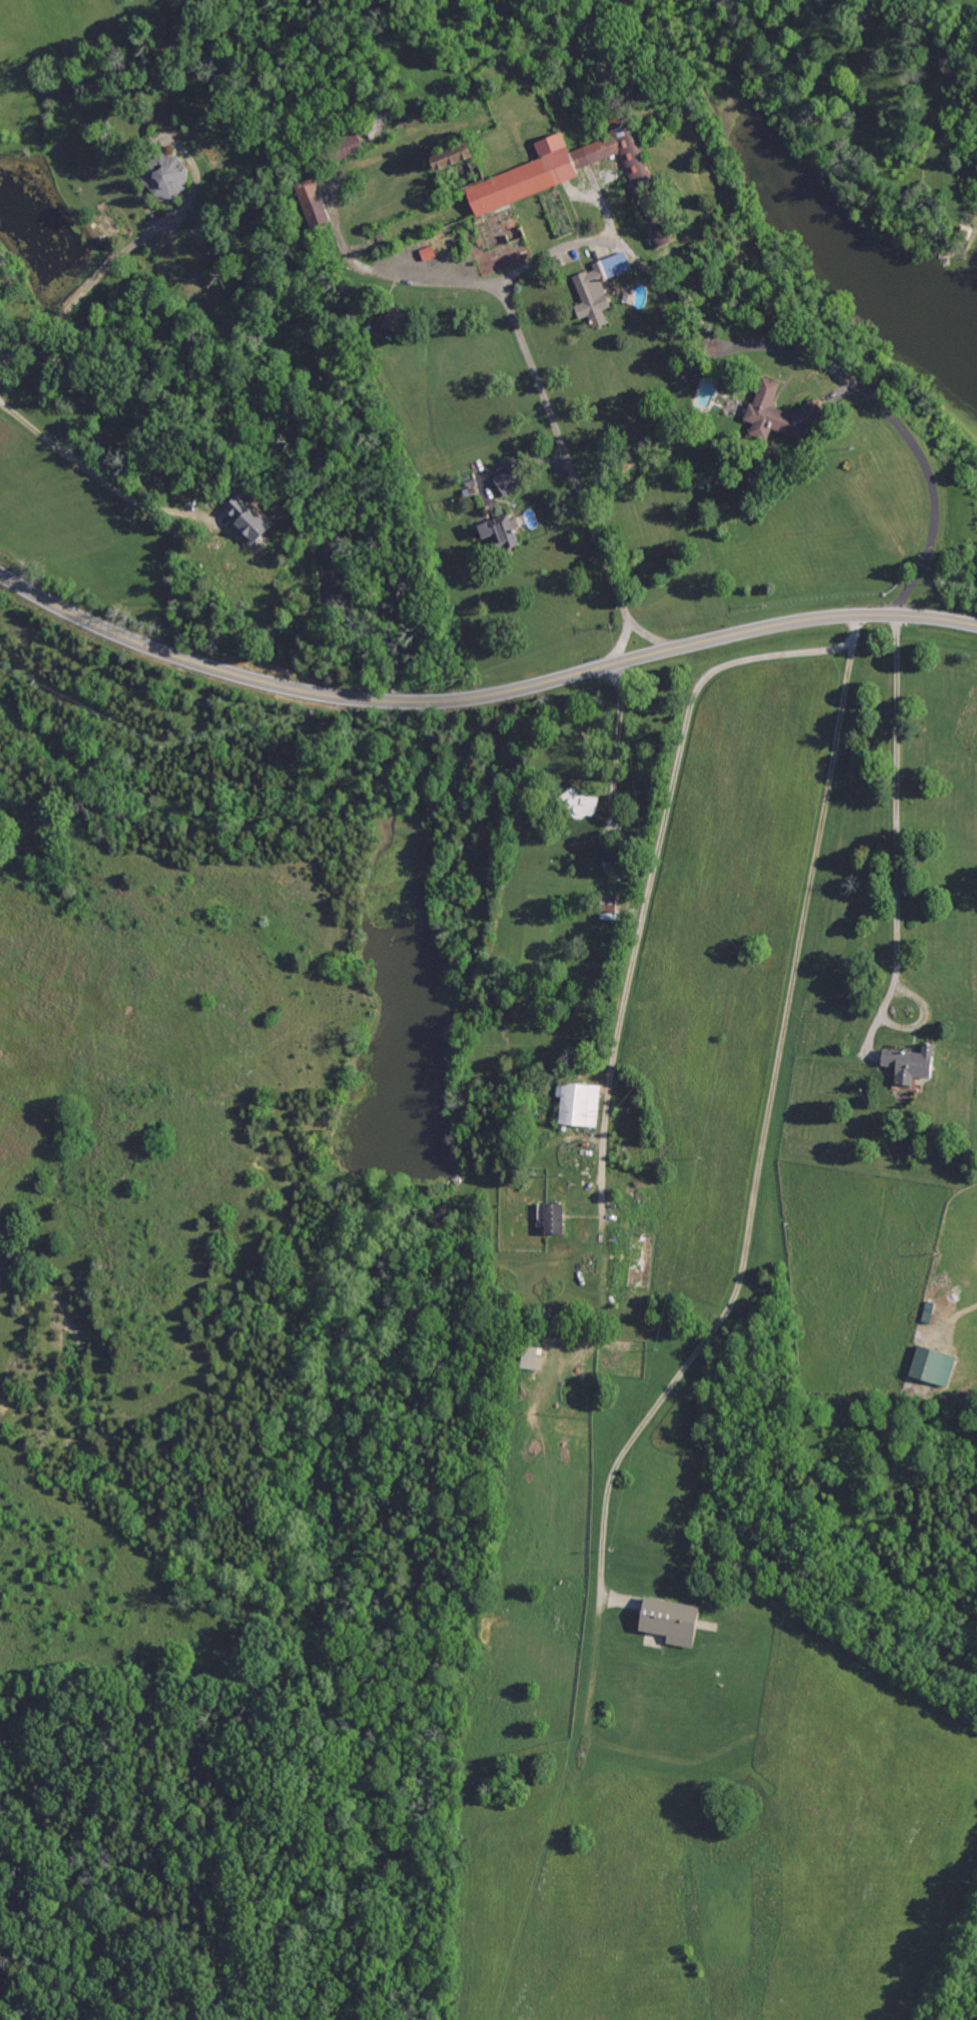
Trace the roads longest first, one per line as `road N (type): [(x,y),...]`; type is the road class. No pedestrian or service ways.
road 1 (secondary): [(976,626),(849,616),(676,648),(509,691),(370,700),(312,692),(133,640),(0,570)]

